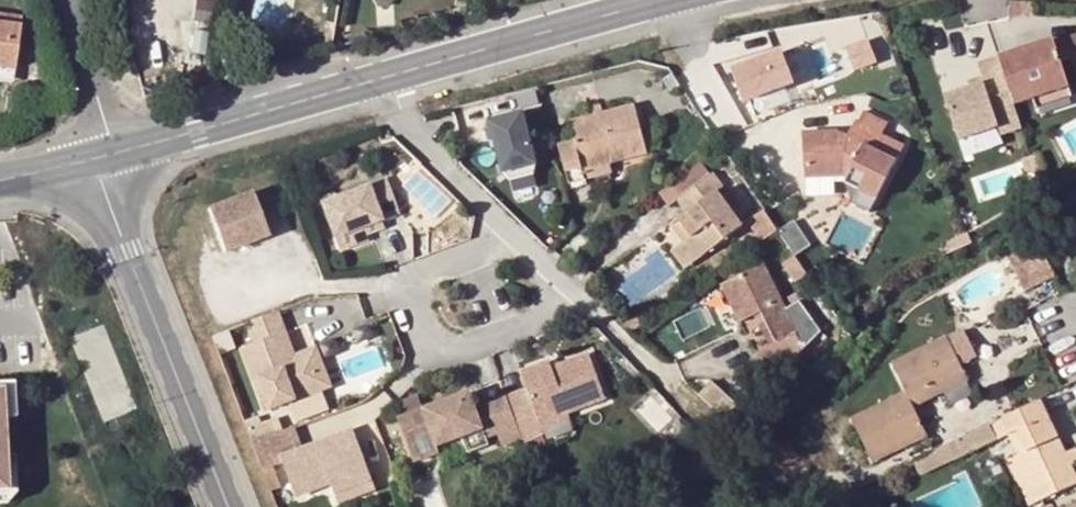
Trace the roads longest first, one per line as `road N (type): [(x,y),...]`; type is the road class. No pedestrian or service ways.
road 1 (residential): [(523,234),(419,276),(400,296),(421,347),(448,353),(599,304)]
road 2 (tertiary): [(228,506),(131,254),(105,158)]
road 3 (secondary): [(375,83),(674,0)]
road 4 (secondary): [(105,158),(375,83)]
road 5 (residential): [(375,83),(523,234)]
road 6 (residential): [(105,158),(67,0)]
road 7 (residential): [(599,304),(696,409)]

